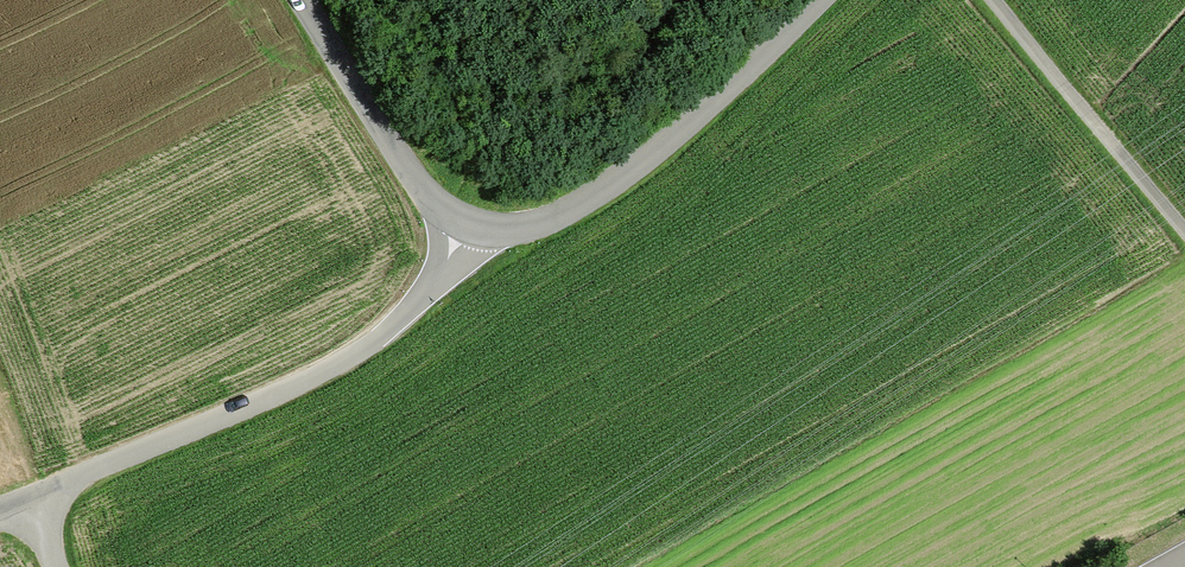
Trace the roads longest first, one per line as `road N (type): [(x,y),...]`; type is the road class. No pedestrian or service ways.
road 1 (residential): [(18,501),(297,389),(362,353),(420,302),(472,228)]
road 2 (tertiary): [(472,228),(540,223),(582,203),(698,114),(817,0)]
road 3 (track): [(1184,234),(991,0)]
road 4 (tertiary): [(302,0),(412,186),(472,228)]

